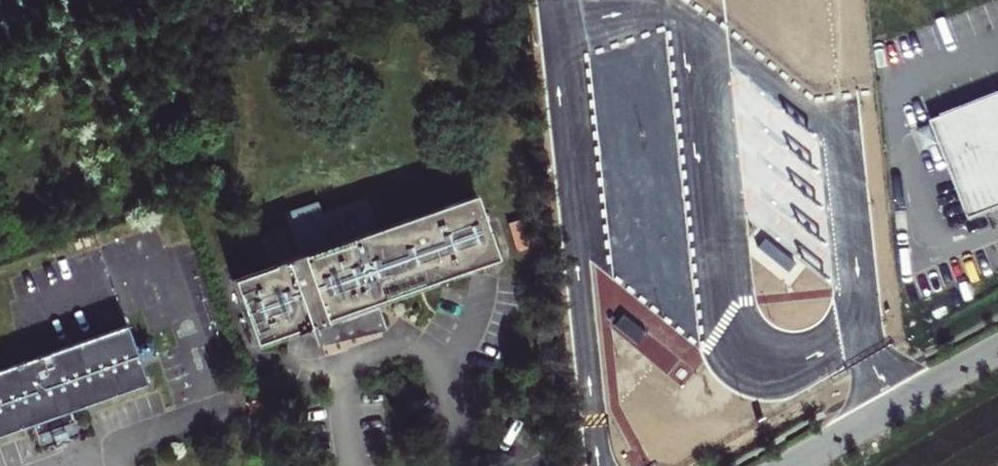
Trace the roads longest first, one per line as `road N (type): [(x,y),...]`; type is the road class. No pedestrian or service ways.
road 1 (unclassified): [(997,356),(806,465)]

